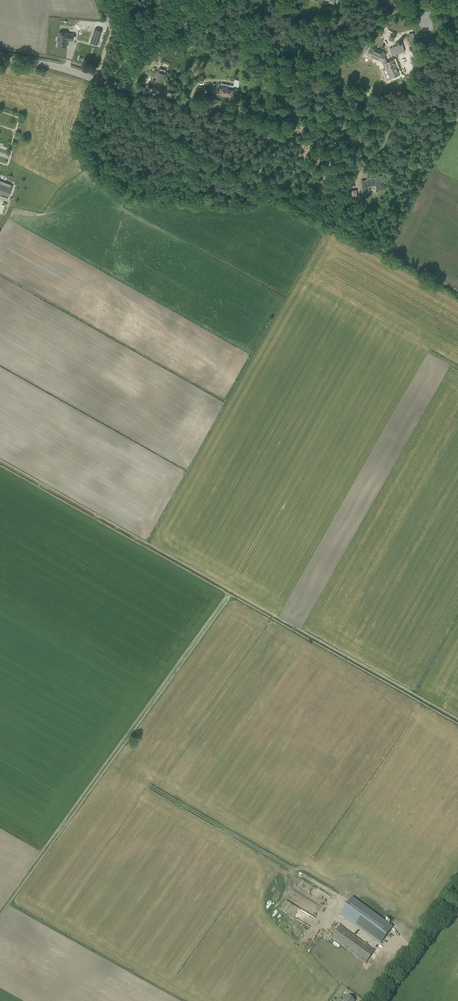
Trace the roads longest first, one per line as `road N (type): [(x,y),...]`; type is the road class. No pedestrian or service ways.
road 1 (track): [(100,0),(111,31),(96,80),(106,95),(457,294)]
road 2 (tertiary): [(457,118),(216,106),(0,58)]
road 3 (unclassified): [(379,1000),(457,891)]

